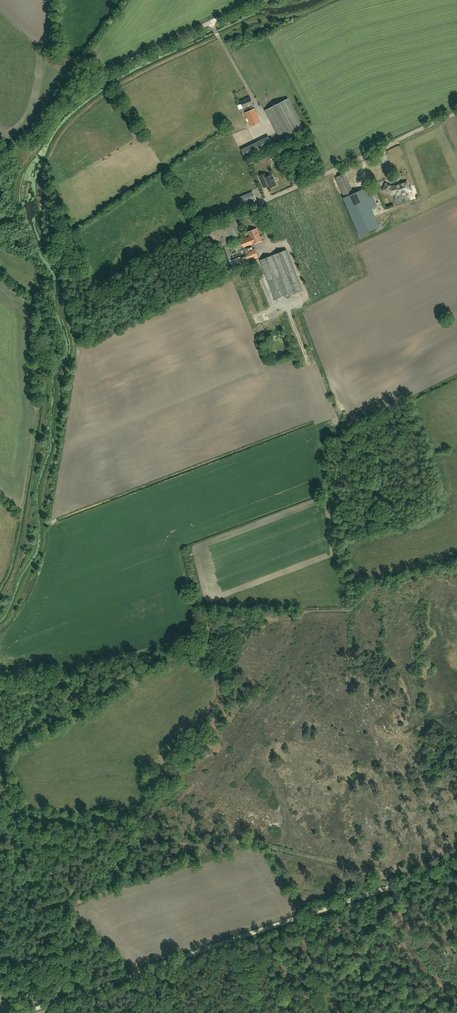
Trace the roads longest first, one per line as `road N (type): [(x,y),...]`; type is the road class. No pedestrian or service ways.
road 1 (track): [(456,866),(134,976)]
road 2 (unclassified): [(0,152),(118,67),(254,0)]
road 3 (unclassified): [(260,204),(456,114)]

